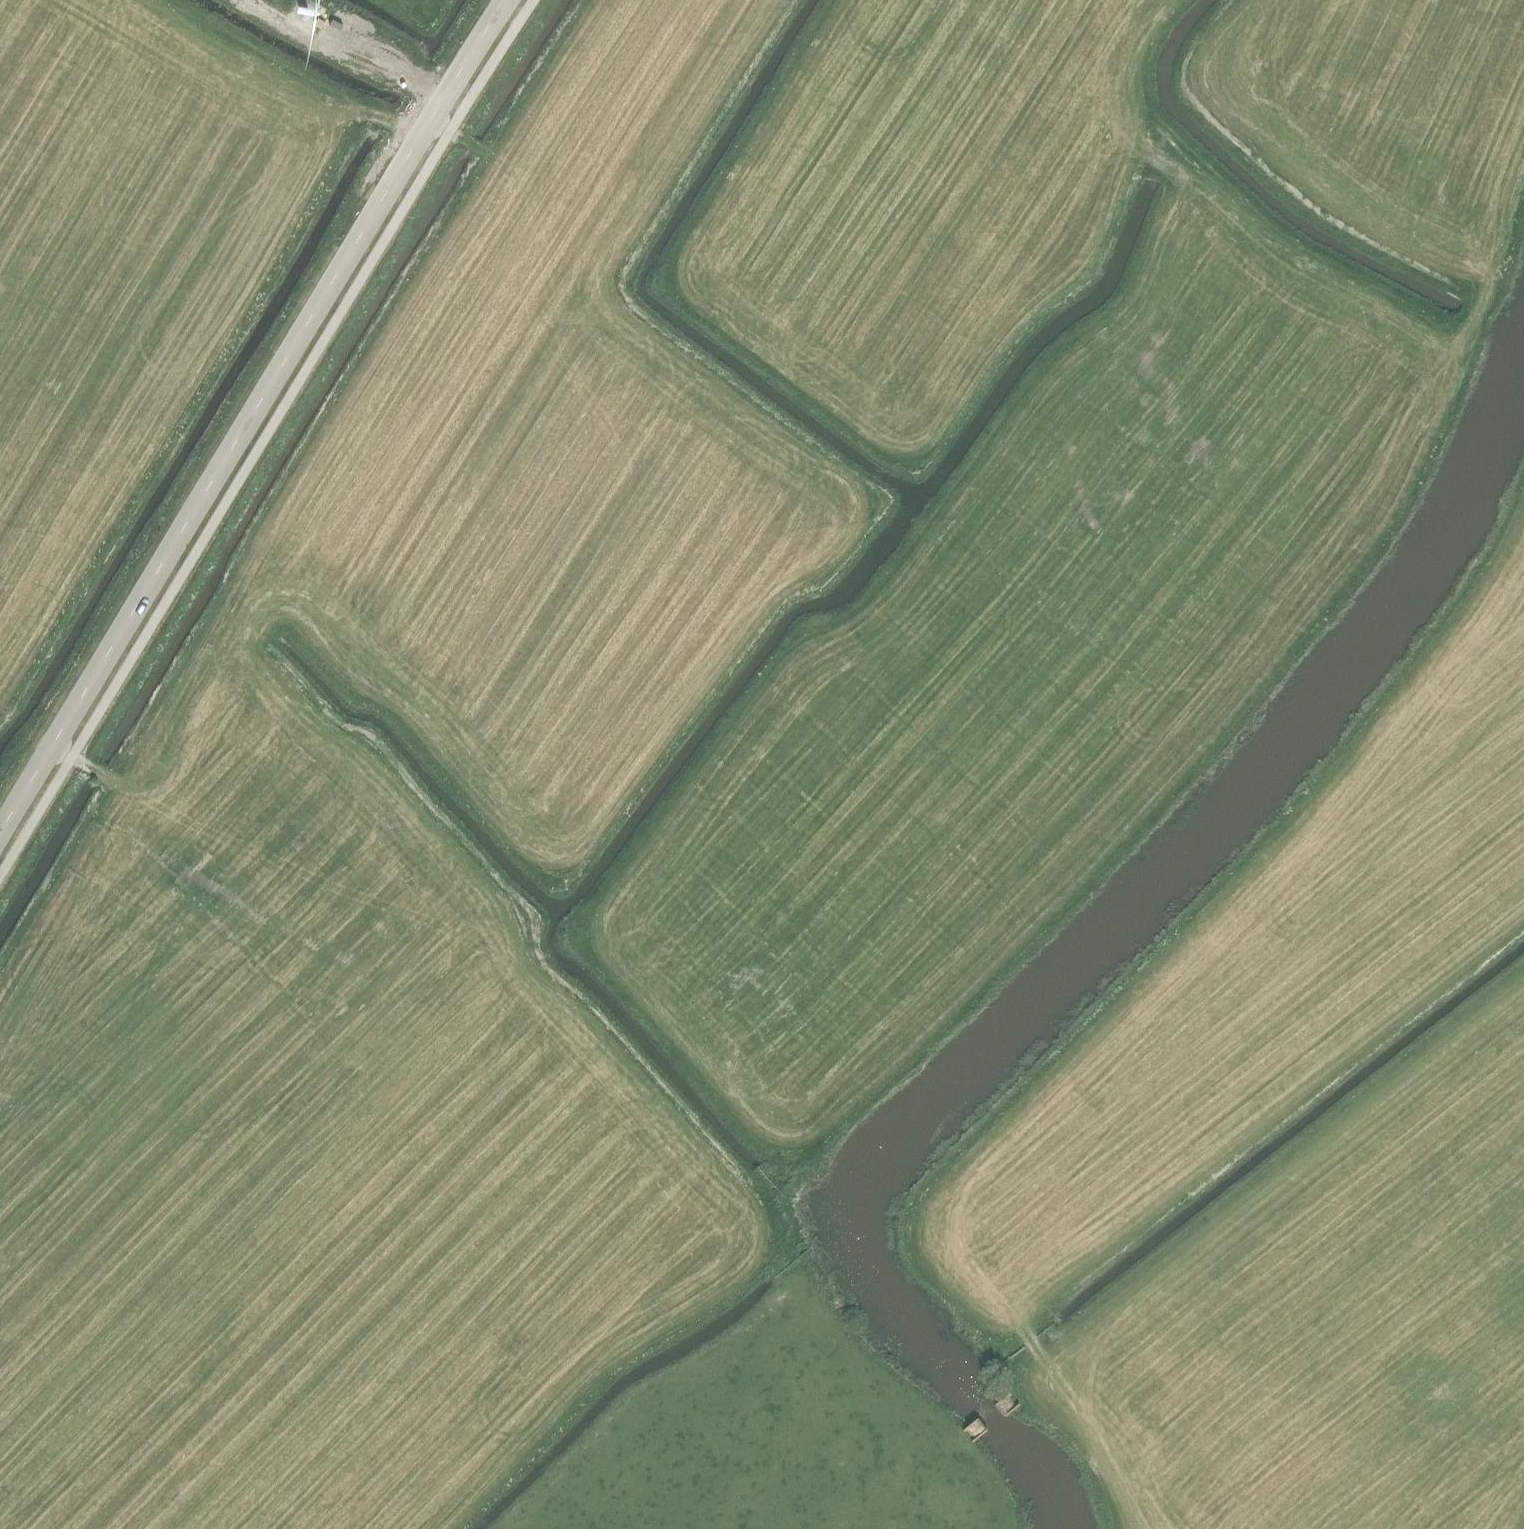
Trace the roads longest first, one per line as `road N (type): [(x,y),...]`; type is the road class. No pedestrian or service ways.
road 1 (secondary): [(331,285),(0,832)]
road 2 (secondary): [(331,285),(506,0)]
road 3 (track): [(253,0),(320,43),(443,98)]

